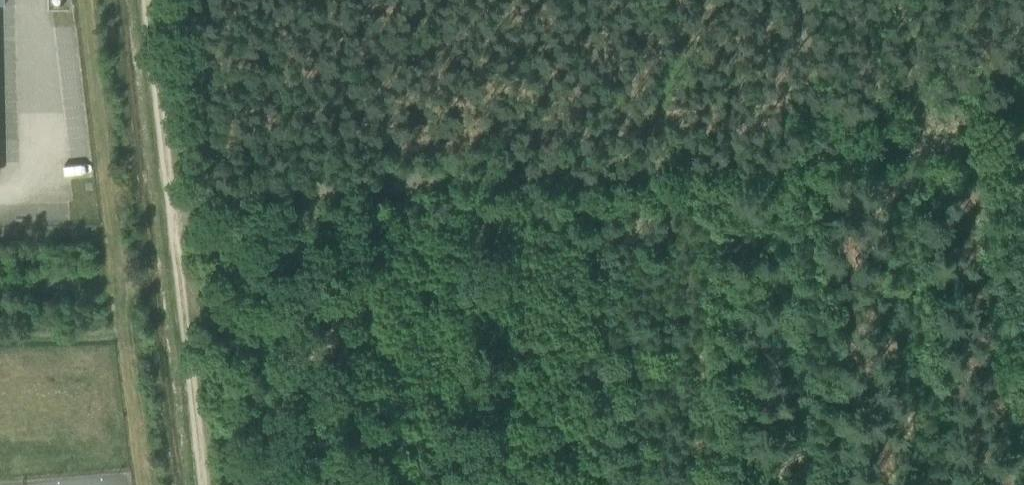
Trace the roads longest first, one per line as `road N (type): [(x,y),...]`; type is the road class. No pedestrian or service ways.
road 1 (track): [(174,206),(1023,144)]
road 2 (track): [(149,0),(208,484)]
road 3 (track): [(836,158),(789,0)]

